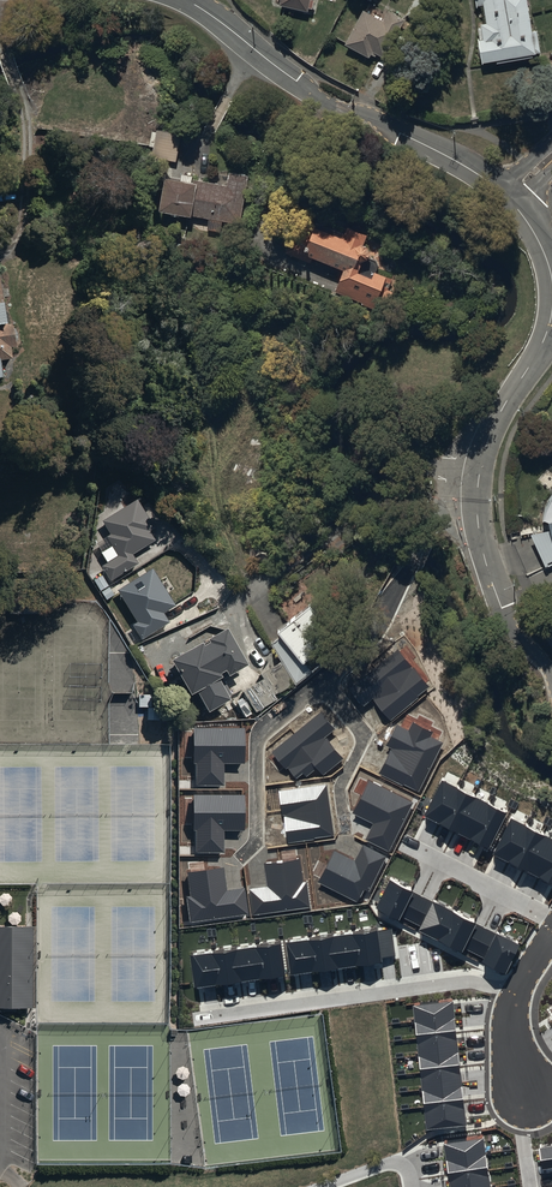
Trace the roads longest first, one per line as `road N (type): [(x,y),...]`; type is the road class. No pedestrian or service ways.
road 1 (residential): [(551,672),(506,617),(484,552),(476,494),(495,422),(551,317)]
road 2 (residential): [(506,195),(455,159),(318,99),(184,0)]
road 3 (residential): [(551,934),(509,1017),(527,1091)]

